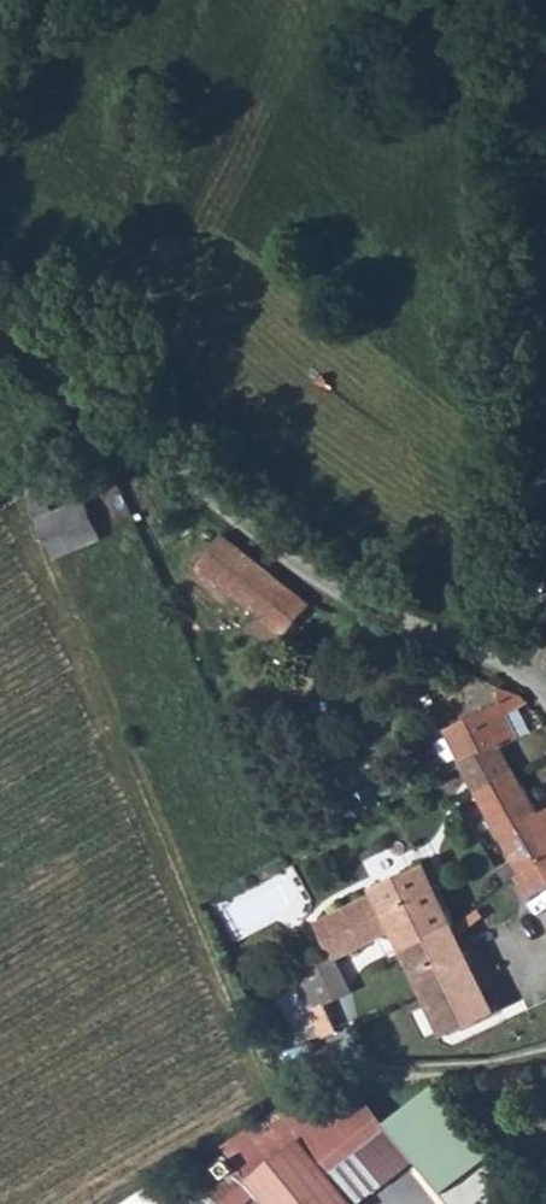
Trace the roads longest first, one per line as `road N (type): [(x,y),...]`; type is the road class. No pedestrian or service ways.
road 1 (residential): [(545,685),(502,656),(422,627),(304,566)]
road 2 (track): [(304,566),(96,402)]
road 3 (residential): [(545,1055),(384,1073)]
road 4 (track): [(96,402),(0,316)]

